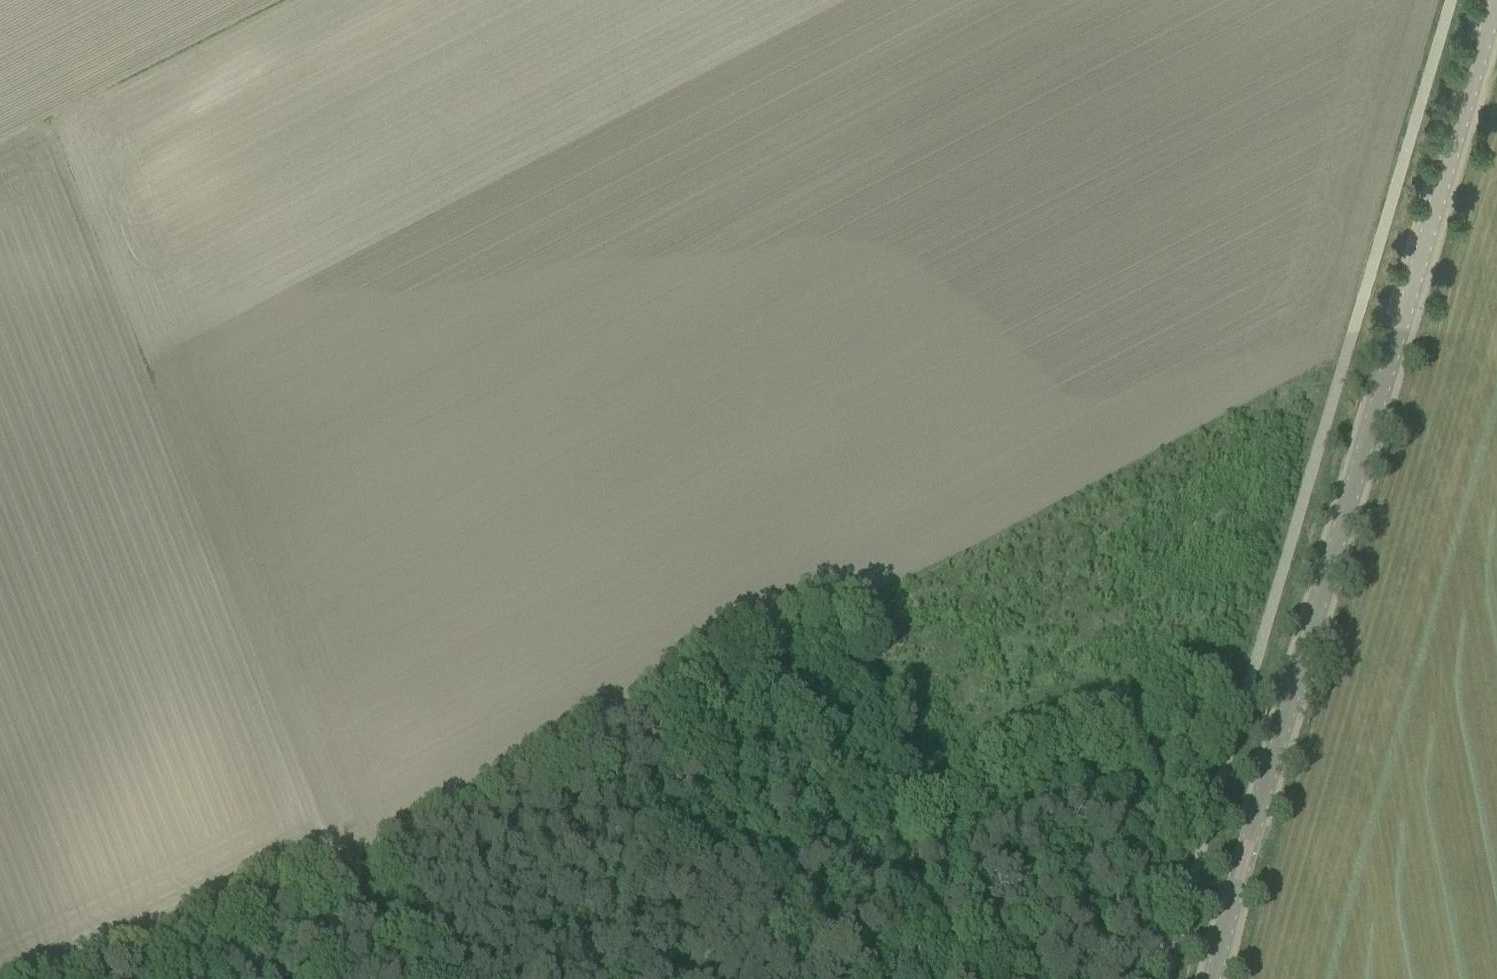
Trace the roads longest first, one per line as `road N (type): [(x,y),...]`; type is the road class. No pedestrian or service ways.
road 1 (tertiary): [(1218,978),(1331,551),(1493,0)]

